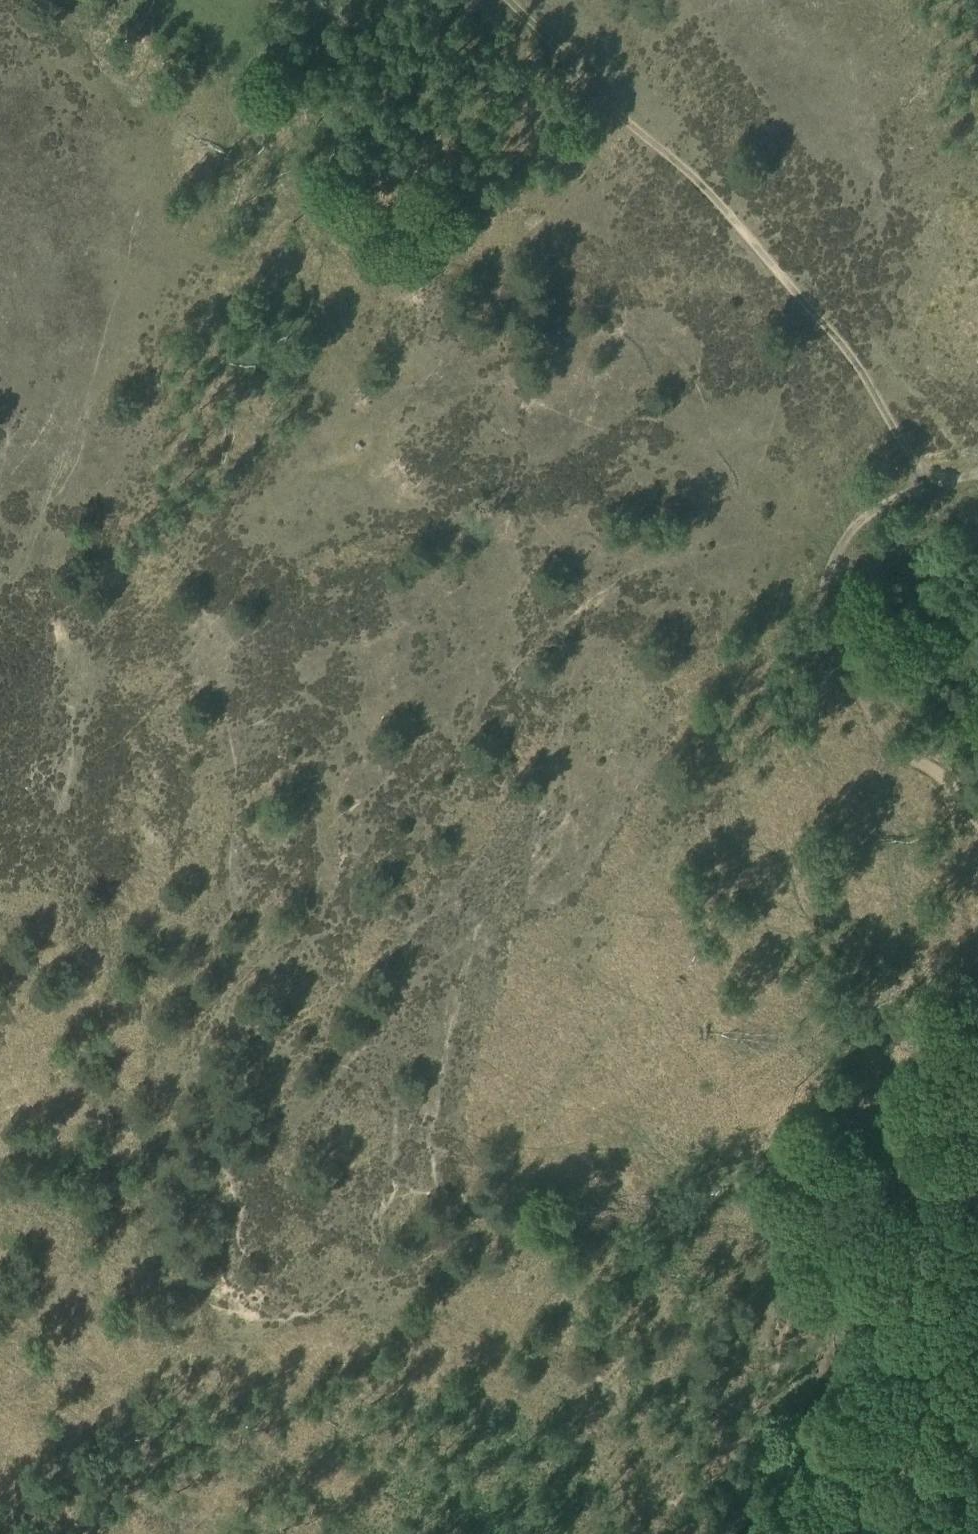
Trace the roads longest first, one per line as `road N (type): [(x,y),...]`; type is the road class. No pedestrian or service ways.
road 1 (track): [(506,0),(573,62),(734,256),(836,355),(966,505)]
road 2 (track): [(947,479),(859,521),(836,553),(820,622),(881,734),(939,776),(977,824)]

